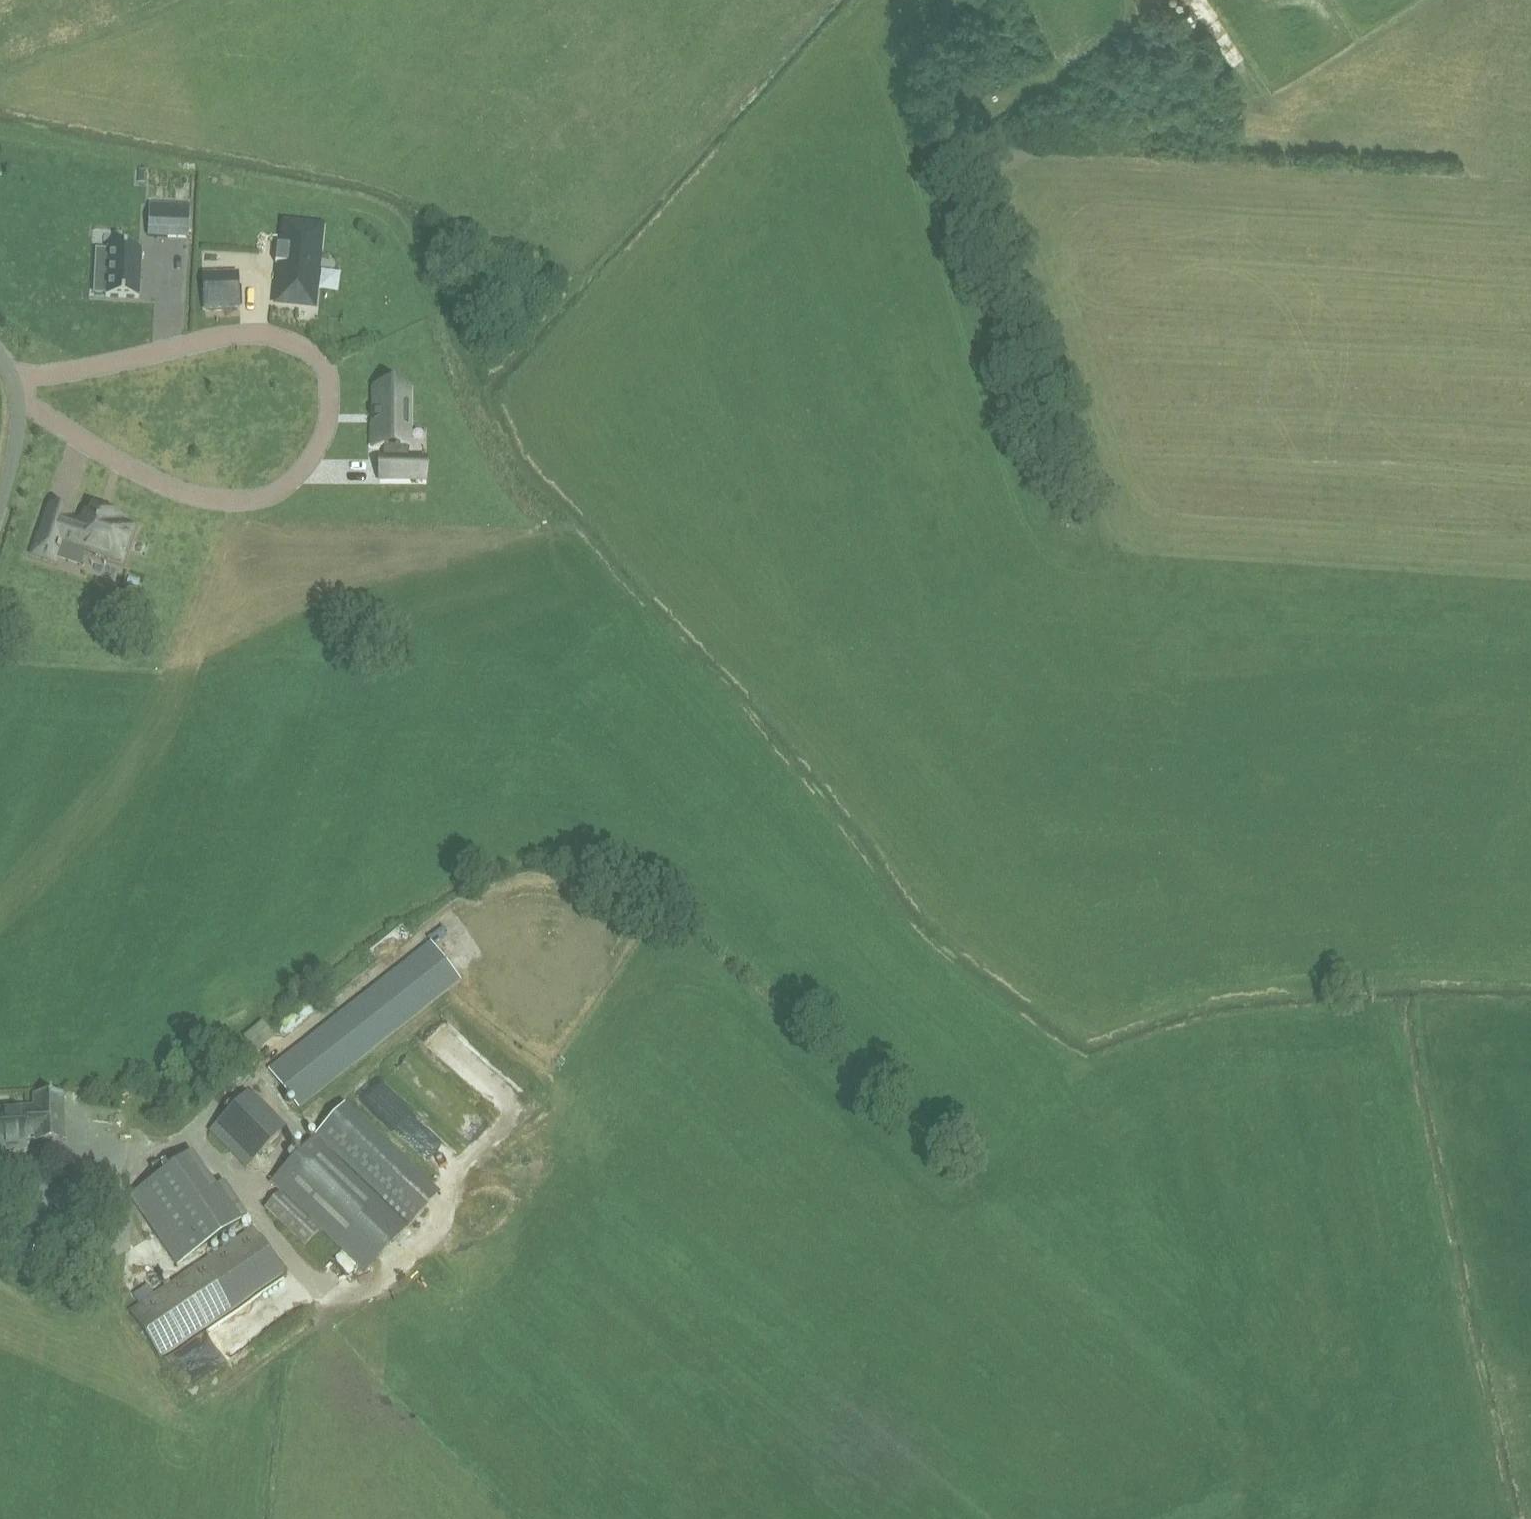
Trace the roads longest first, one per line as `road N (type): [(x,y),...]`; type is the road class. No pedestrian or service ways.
road 1 (unclassified): [(10,382),(241,331),(315,354),(328,375),(326,435),(300,472),(267,497),(223,500),(160,483),(89,452),(16,402)]

